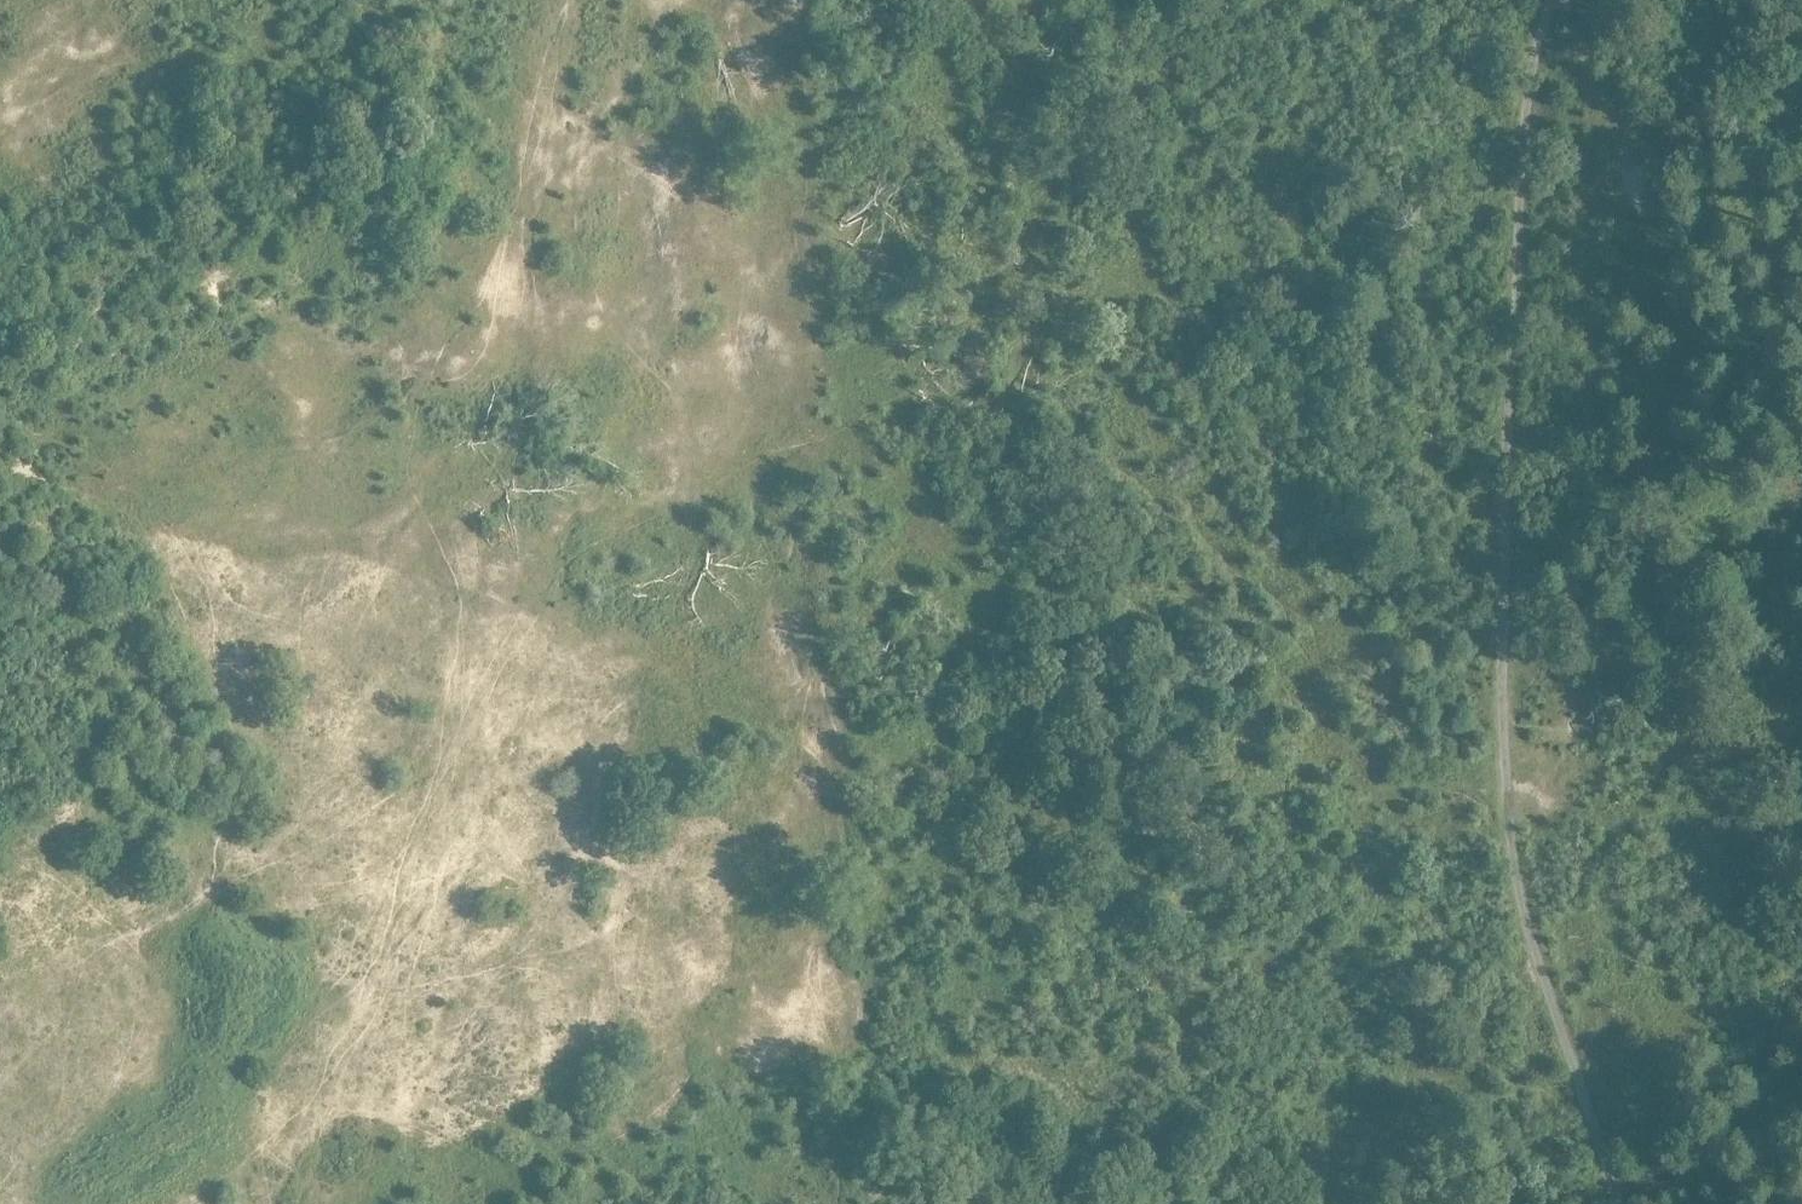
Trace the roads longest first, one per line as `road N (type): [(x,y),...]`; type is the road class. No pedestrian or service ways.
road 1 (track): [(1623,1203),(1523,902),(1506,803),(1504,528),(1514,303),(1535,72),(1552,0)]

